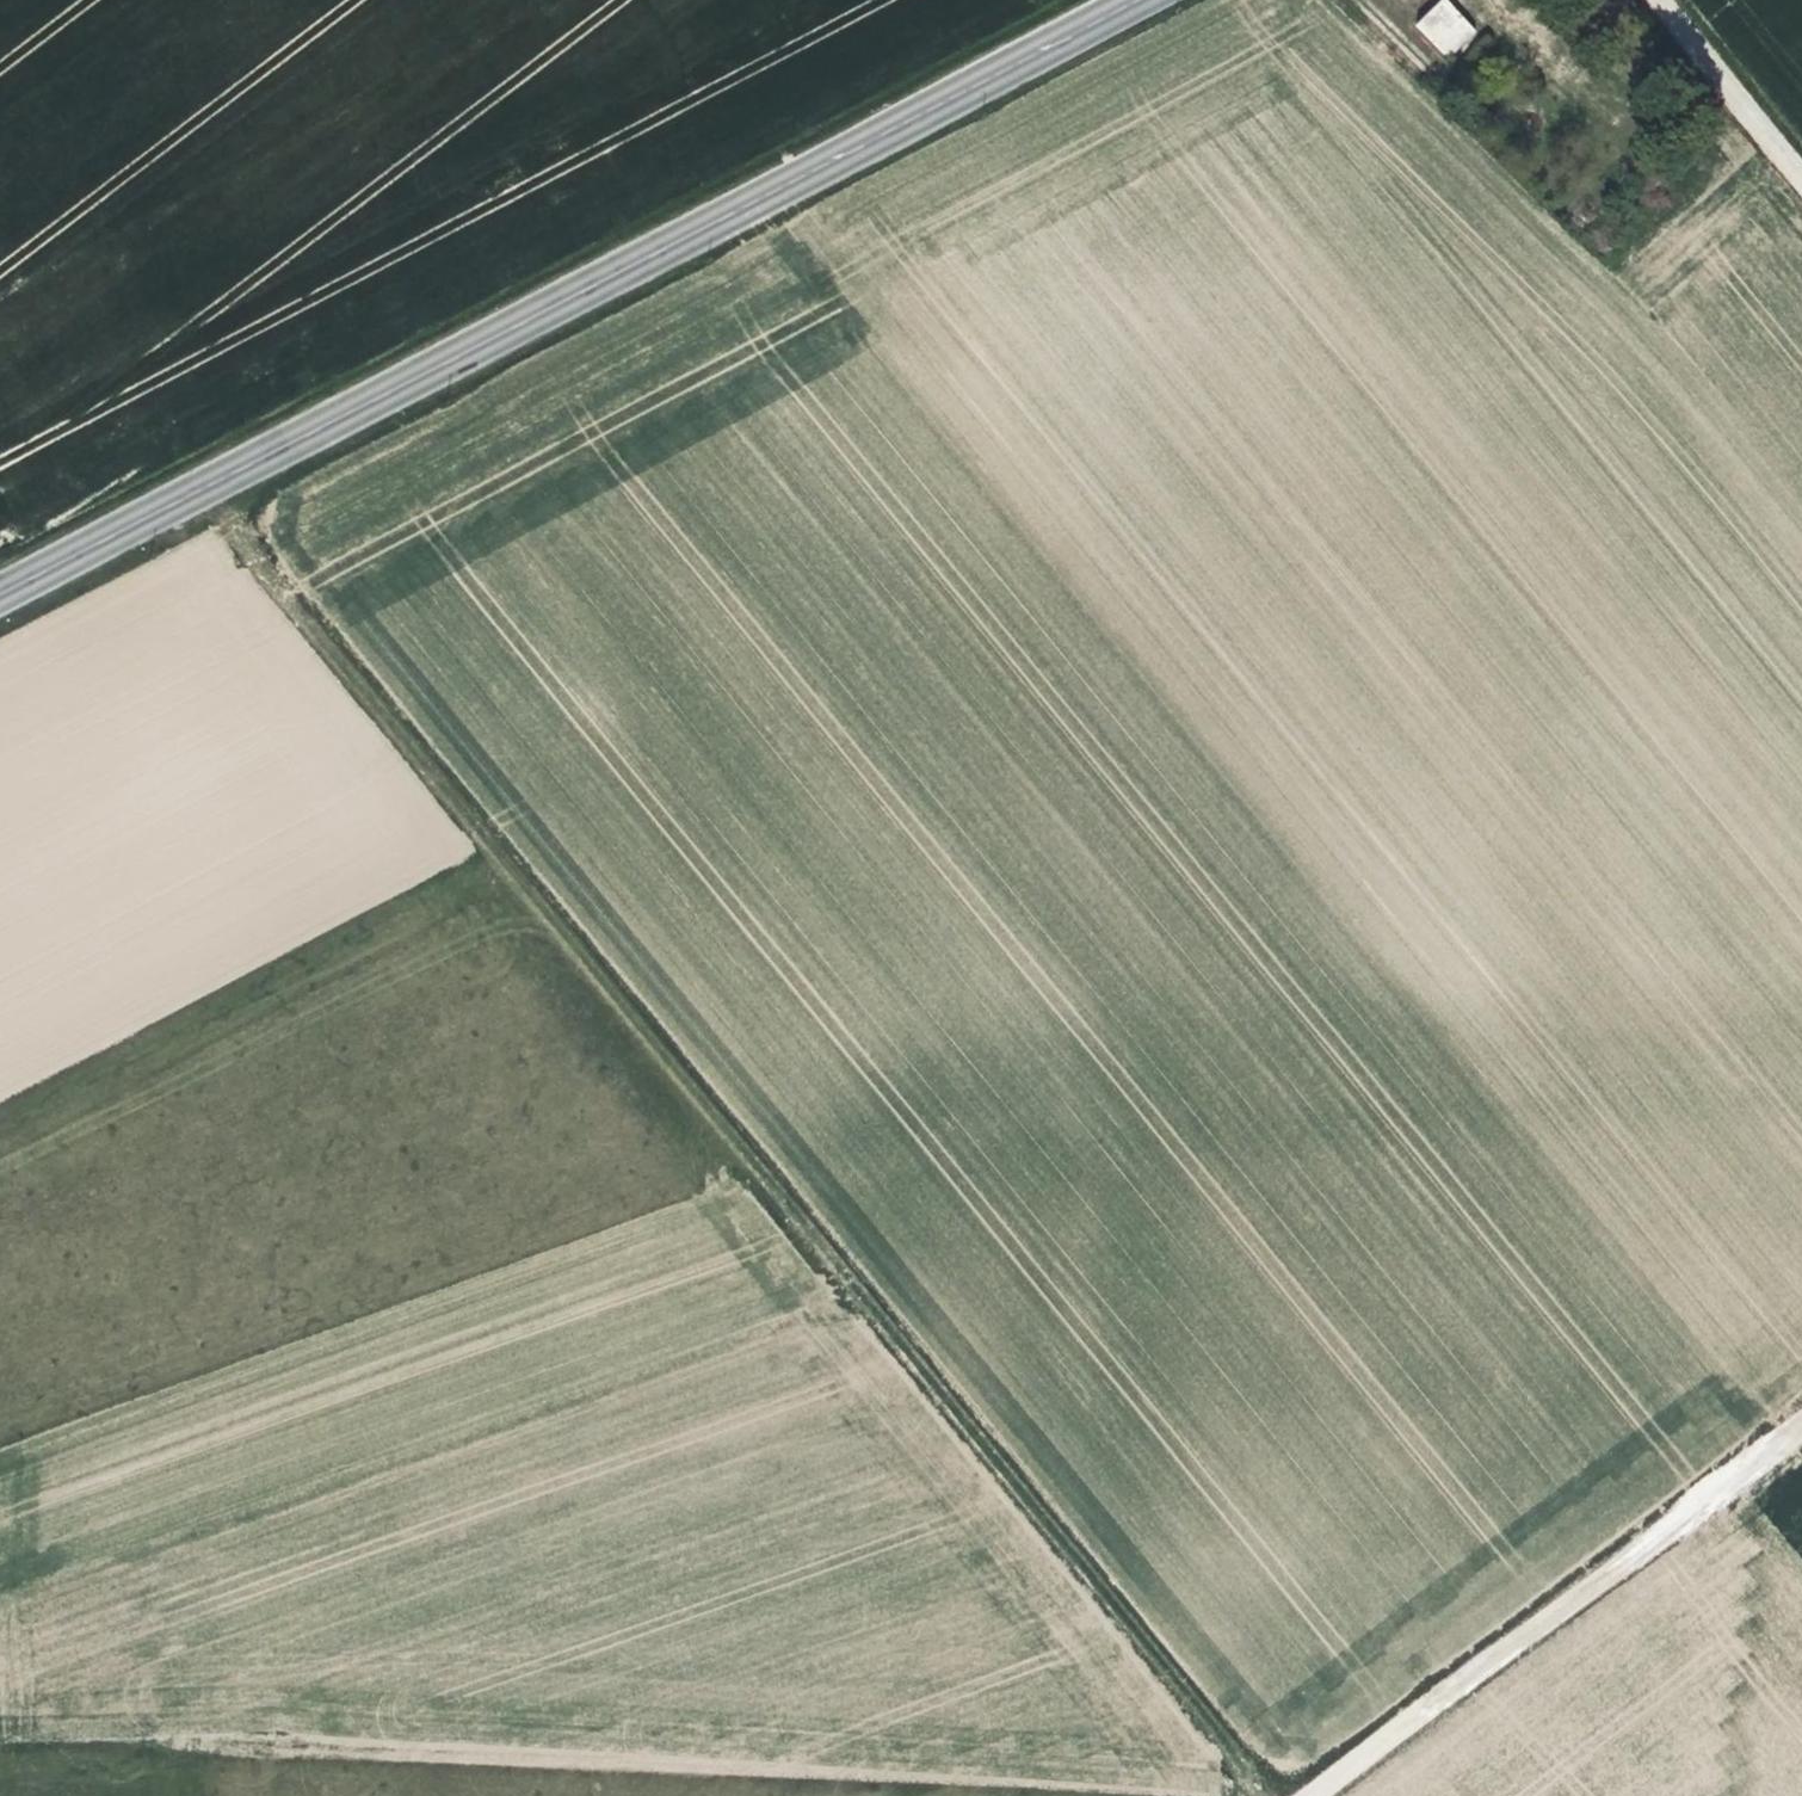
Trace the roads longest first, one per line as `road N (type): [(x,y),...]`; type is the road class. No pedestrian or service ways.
road 1 (track): [(210,483),(1268,1795)]
road 2 (secondary): [(0,595),(1117,0)]
road 3 (track): [(1801,1424),(1318,1795)]
road 4 (track): [(1663,0),(1801,169)]

